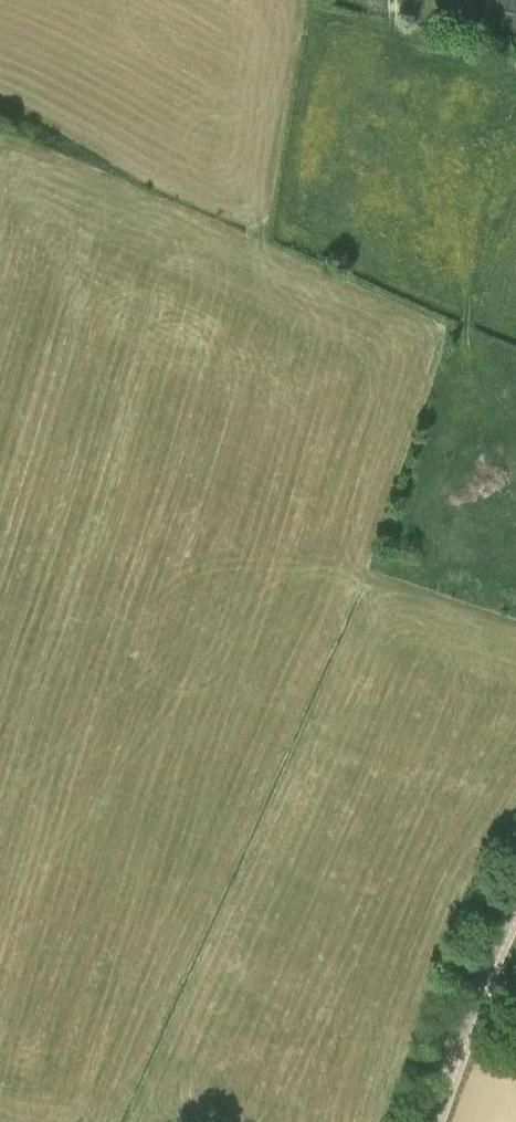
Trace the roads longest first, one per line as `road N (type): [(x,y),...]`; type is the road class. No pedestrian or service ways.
road 1 (tertiary): [(433,1121),(515,905)]

